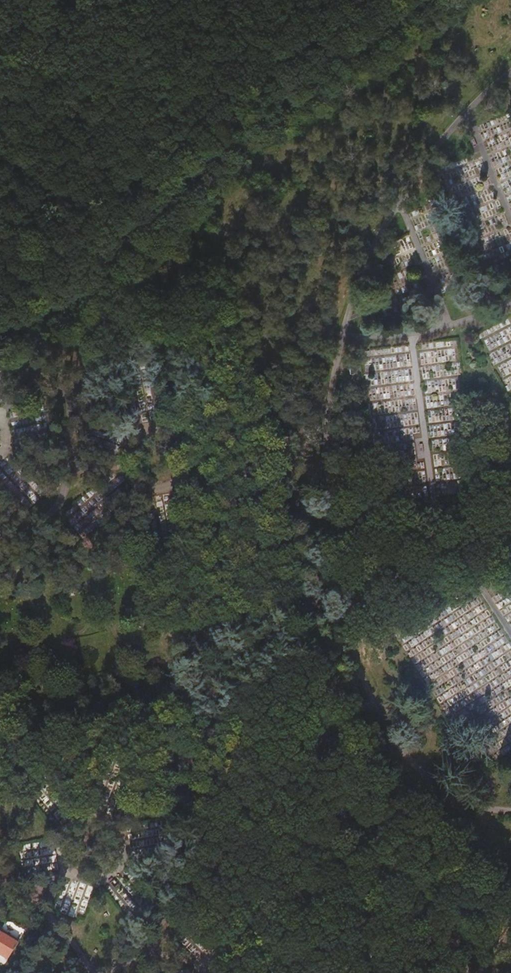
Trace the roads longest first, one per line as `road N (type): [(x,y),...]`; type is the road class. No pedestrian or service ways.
road 1 (track): [(420,0),(187,180),(86,295),(49,319),(0,331)]

